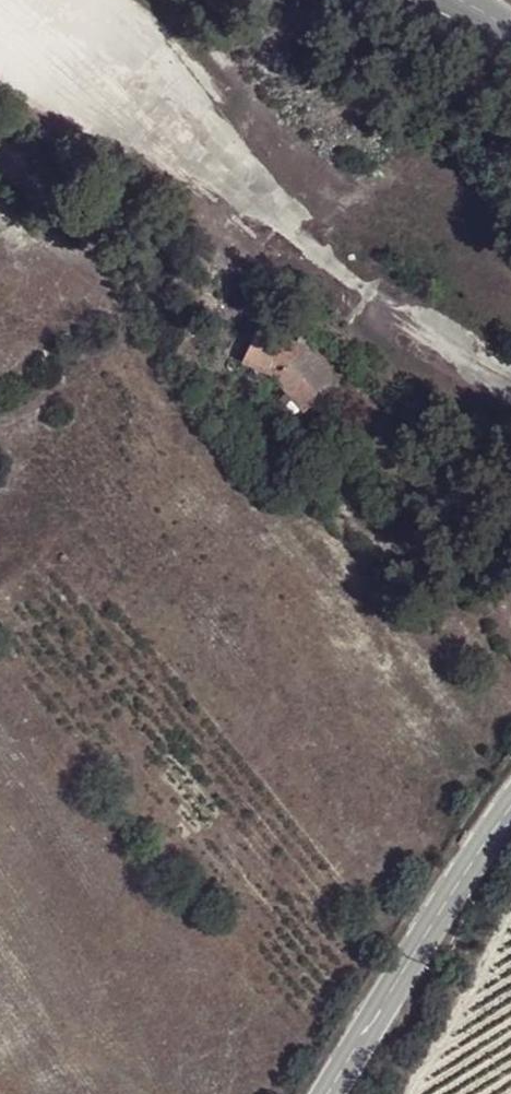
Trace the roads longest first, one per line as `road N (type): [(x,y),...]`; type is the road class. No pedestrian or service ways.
road 1 (track): [(291,232),(139,111),(42,0)]
road 2 (tertiary): [(339,1093),(510,812)]

